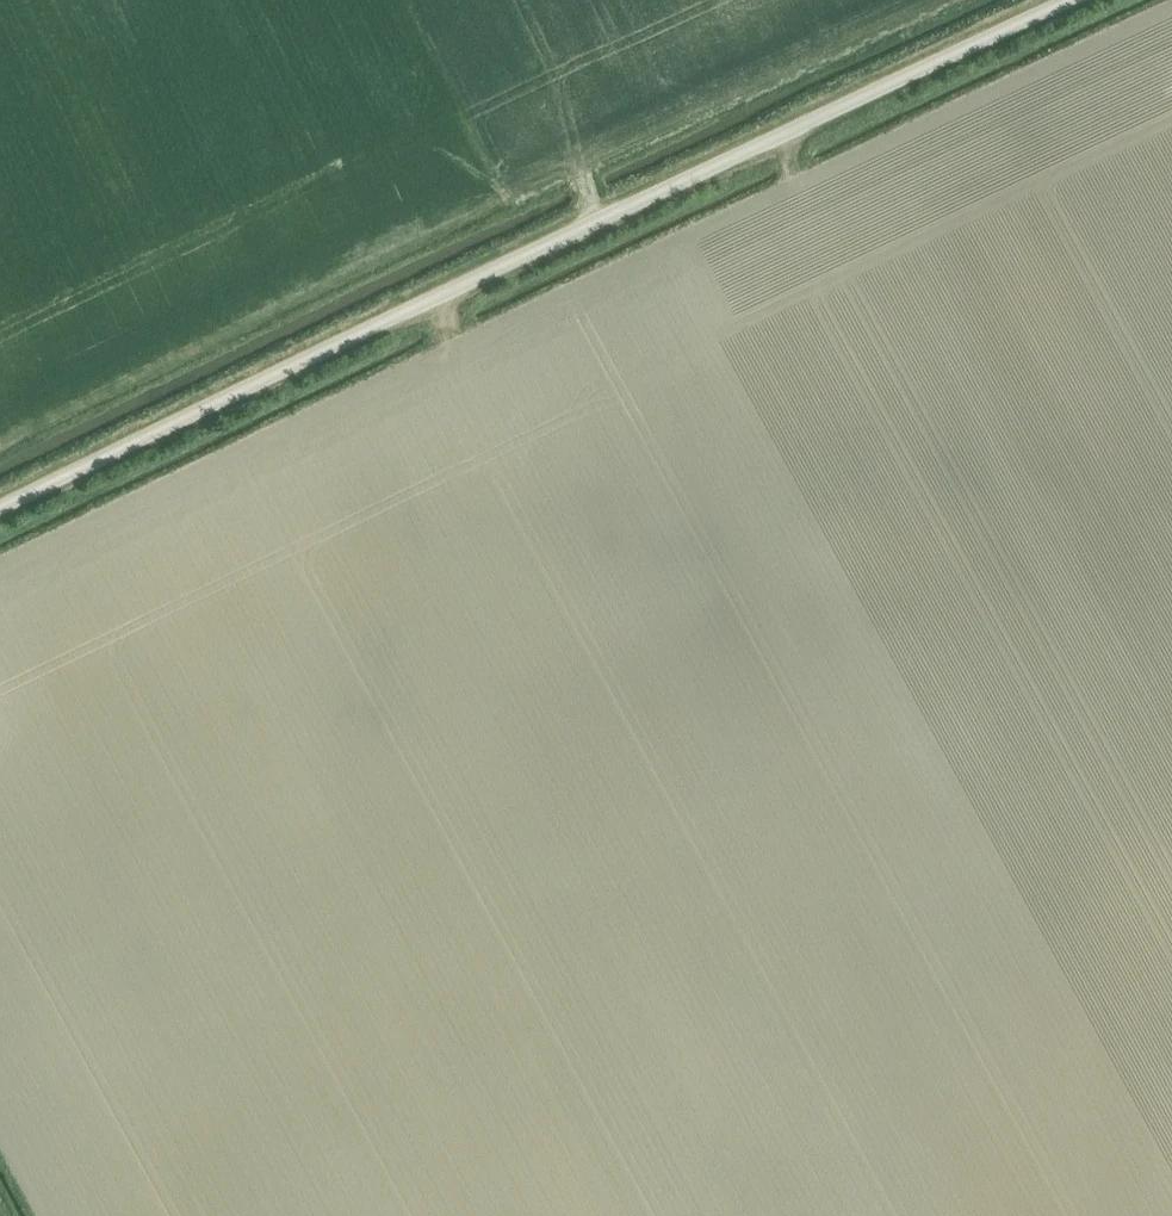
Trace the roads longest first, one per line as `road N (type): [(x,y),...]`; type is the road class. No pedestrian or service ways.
road 1 (unclassified): [(0,504),(1053,0)]

